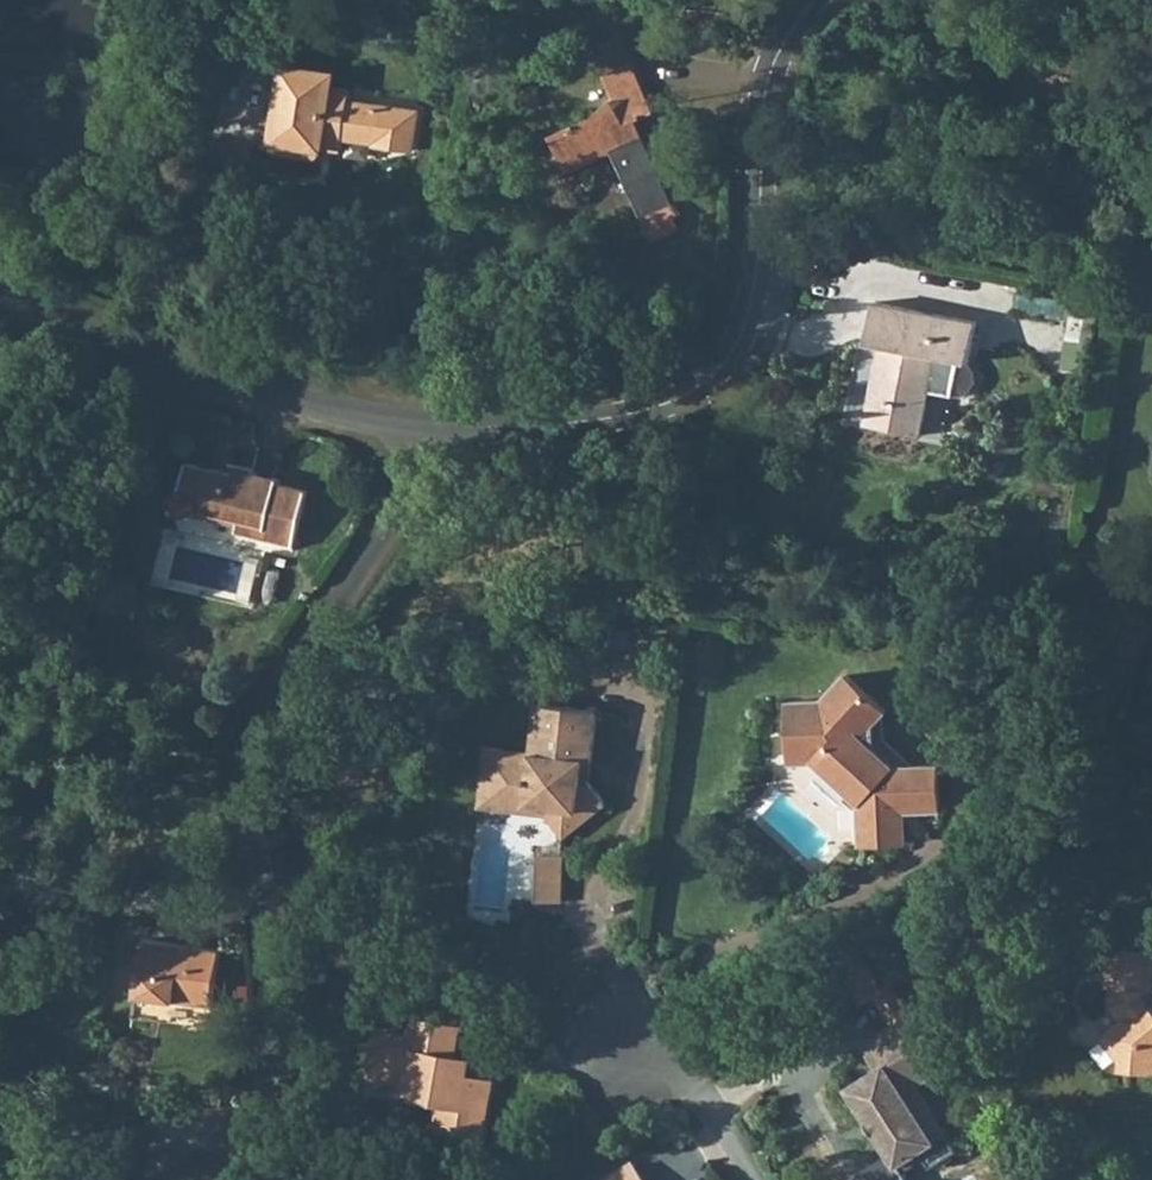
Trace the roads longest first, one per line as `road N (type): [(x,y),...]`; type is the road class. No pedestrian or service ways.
road 1 (residential): [(213,1179),(293,986),(259,812),(257,762),(470,441)]
road 2 (residential): [(833,0),(787,73),(766,291),(742,364),(719,394),(643,422),(548,440),(470,441)]
road 3 (residential): [(470,441),(418,437),(207,377),(0,289)]
road 4 (residential): [(610,1033),(673,1059),(757,1179)]

